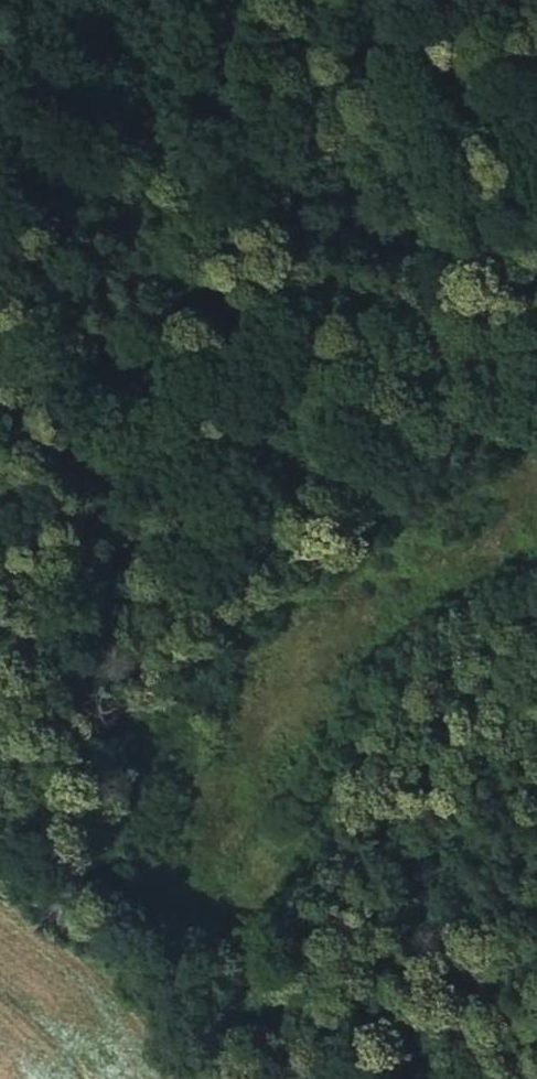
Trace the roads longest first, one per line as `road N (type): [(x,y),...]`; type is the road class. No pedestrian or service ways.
road 1 (track): [(536,622),(435,672),(365,735),(304,836),(238,1019),(198,1078)]

